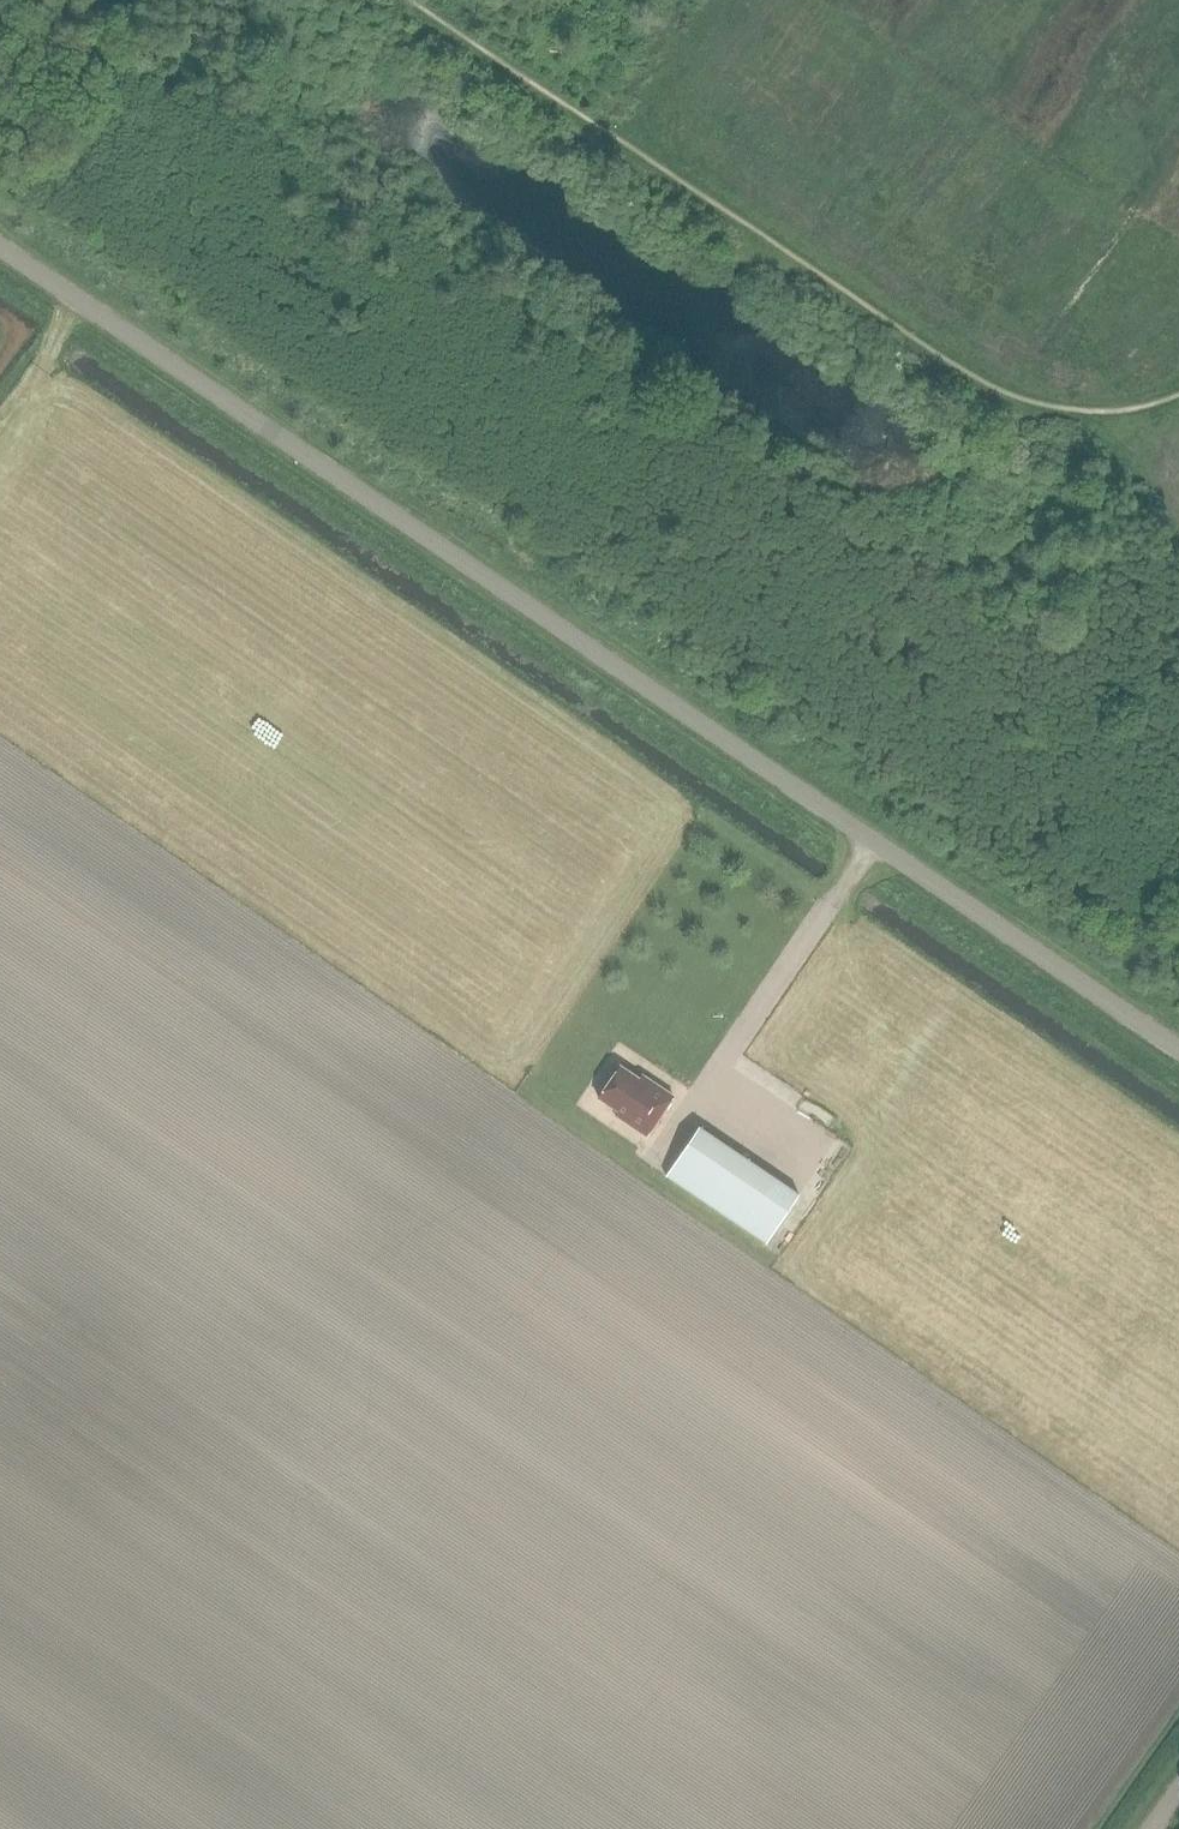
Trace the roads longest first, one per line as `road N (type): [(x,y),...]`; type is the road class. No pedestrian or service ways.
road 1 (unclassified): [(1178,1055),(0,252)]

